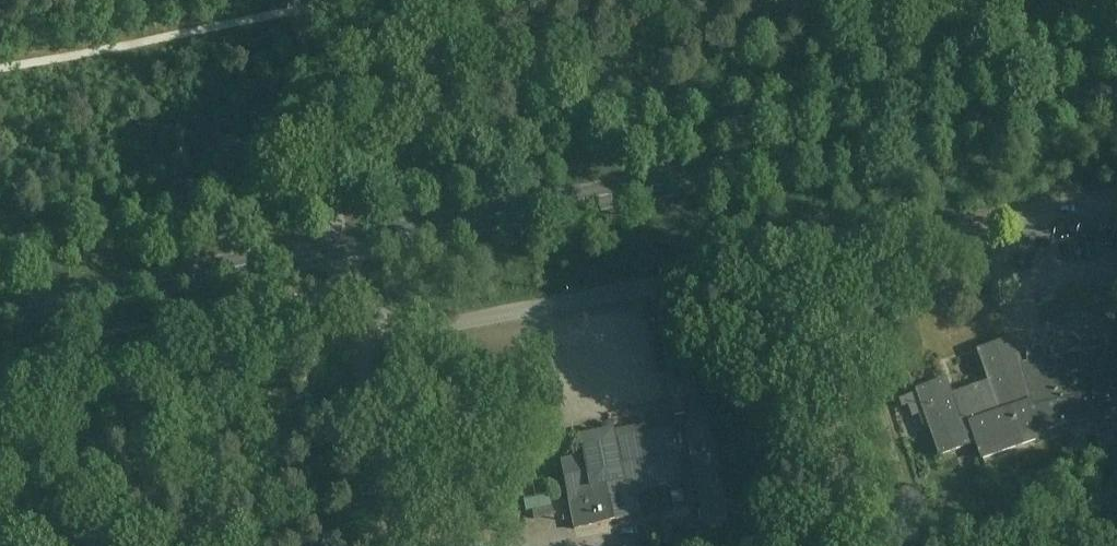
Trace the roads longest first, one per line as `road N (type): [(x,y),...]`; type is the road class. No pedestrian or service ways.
road 1 (unclassified): [(341,246),(349,287),(382,319),(418,330),(1116,189)]
road 2 (secondary): [(341,246),(1116,94)]
road 3 (secondary): [(0,313),(341,246)]
road 4 (track): [(296,0),(341,246)]

